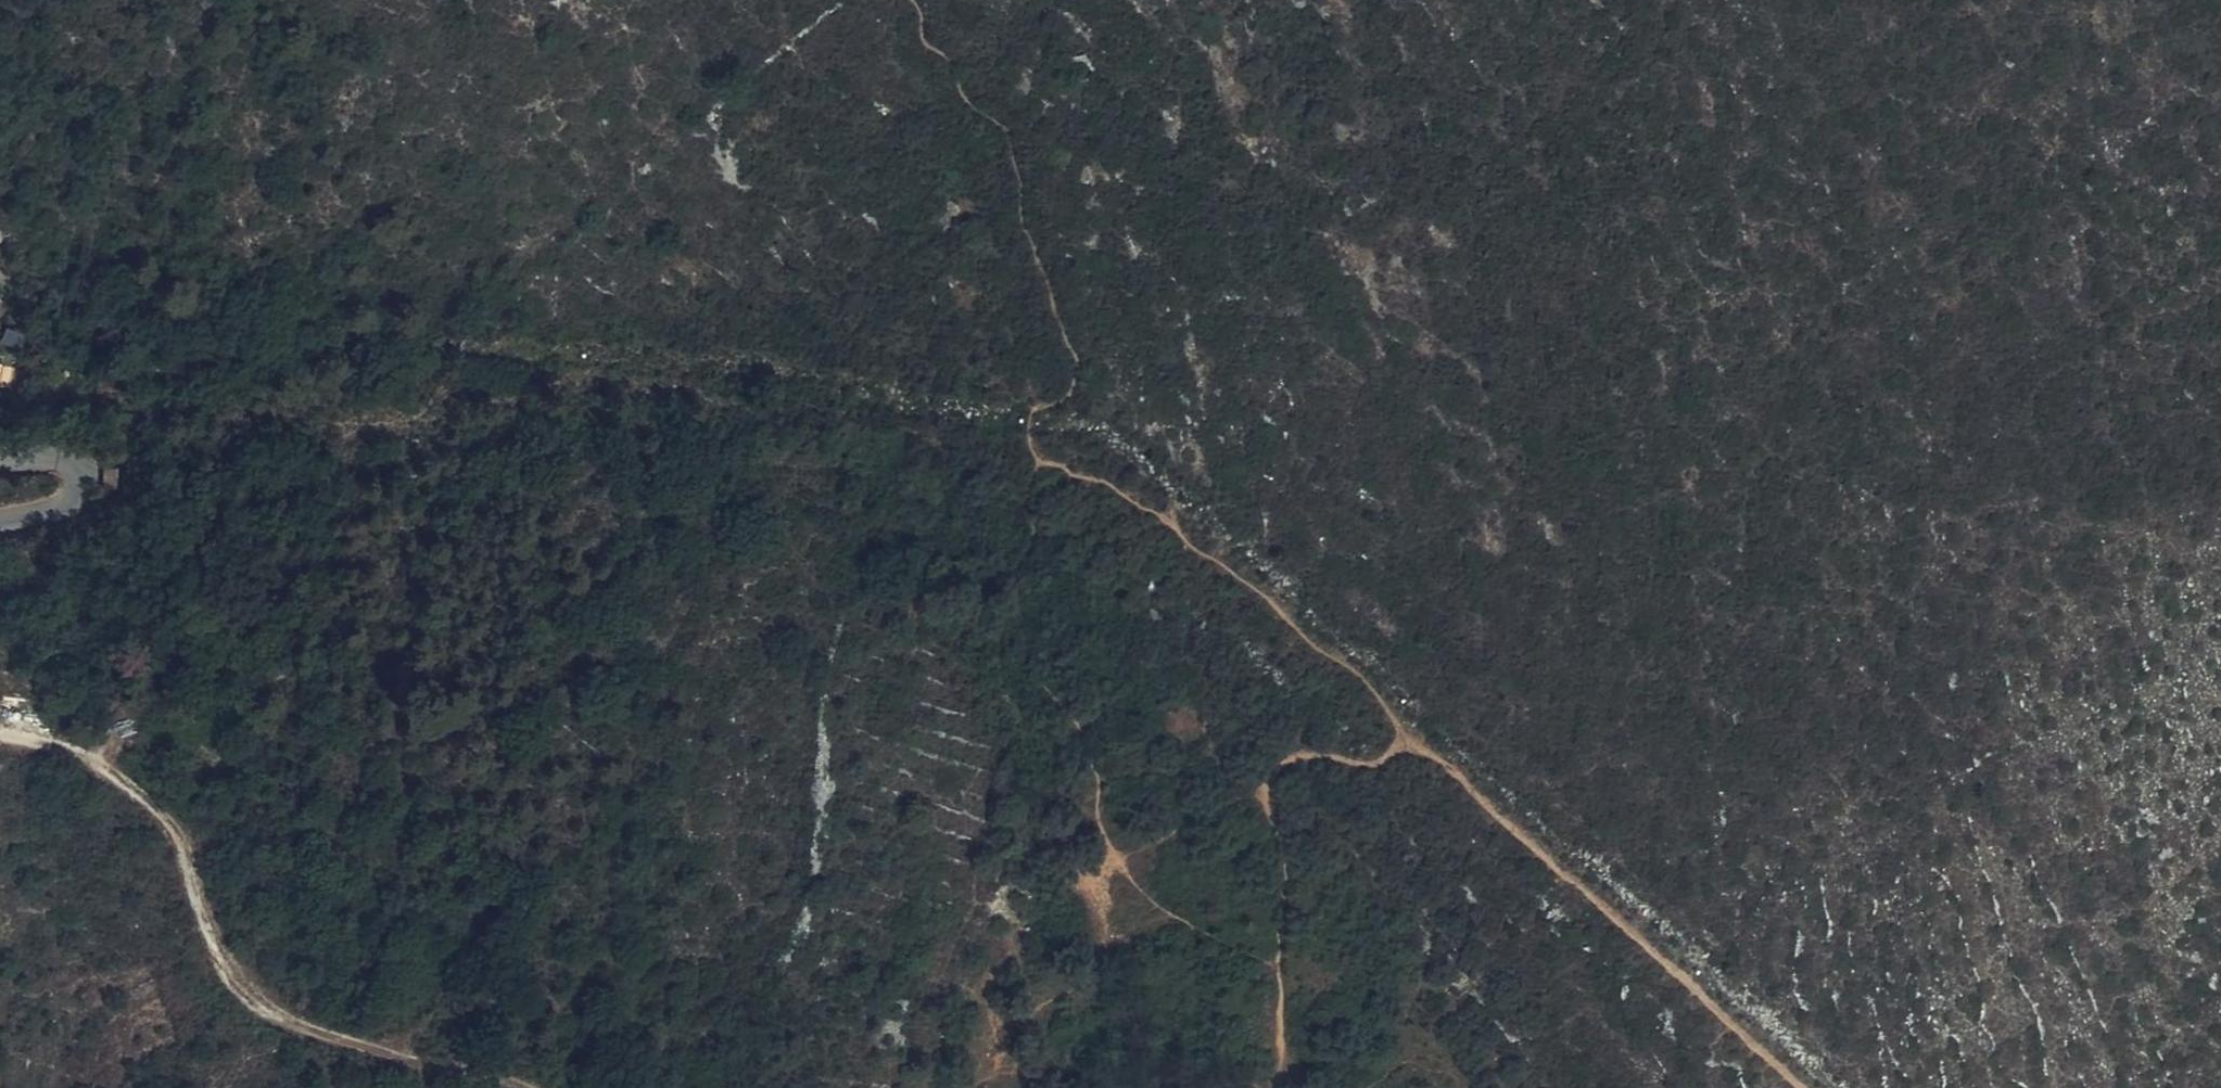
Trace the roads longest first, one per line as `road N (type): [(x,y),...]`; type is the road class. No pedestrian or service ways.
road 1 (track): [(0,732),(77,750),(171,817),(215,939),(253,998),(307,1027),(518,1087)]
road 2 (residential): [(0,457),(74,463),(87,482),(74,502),(0,522)]

